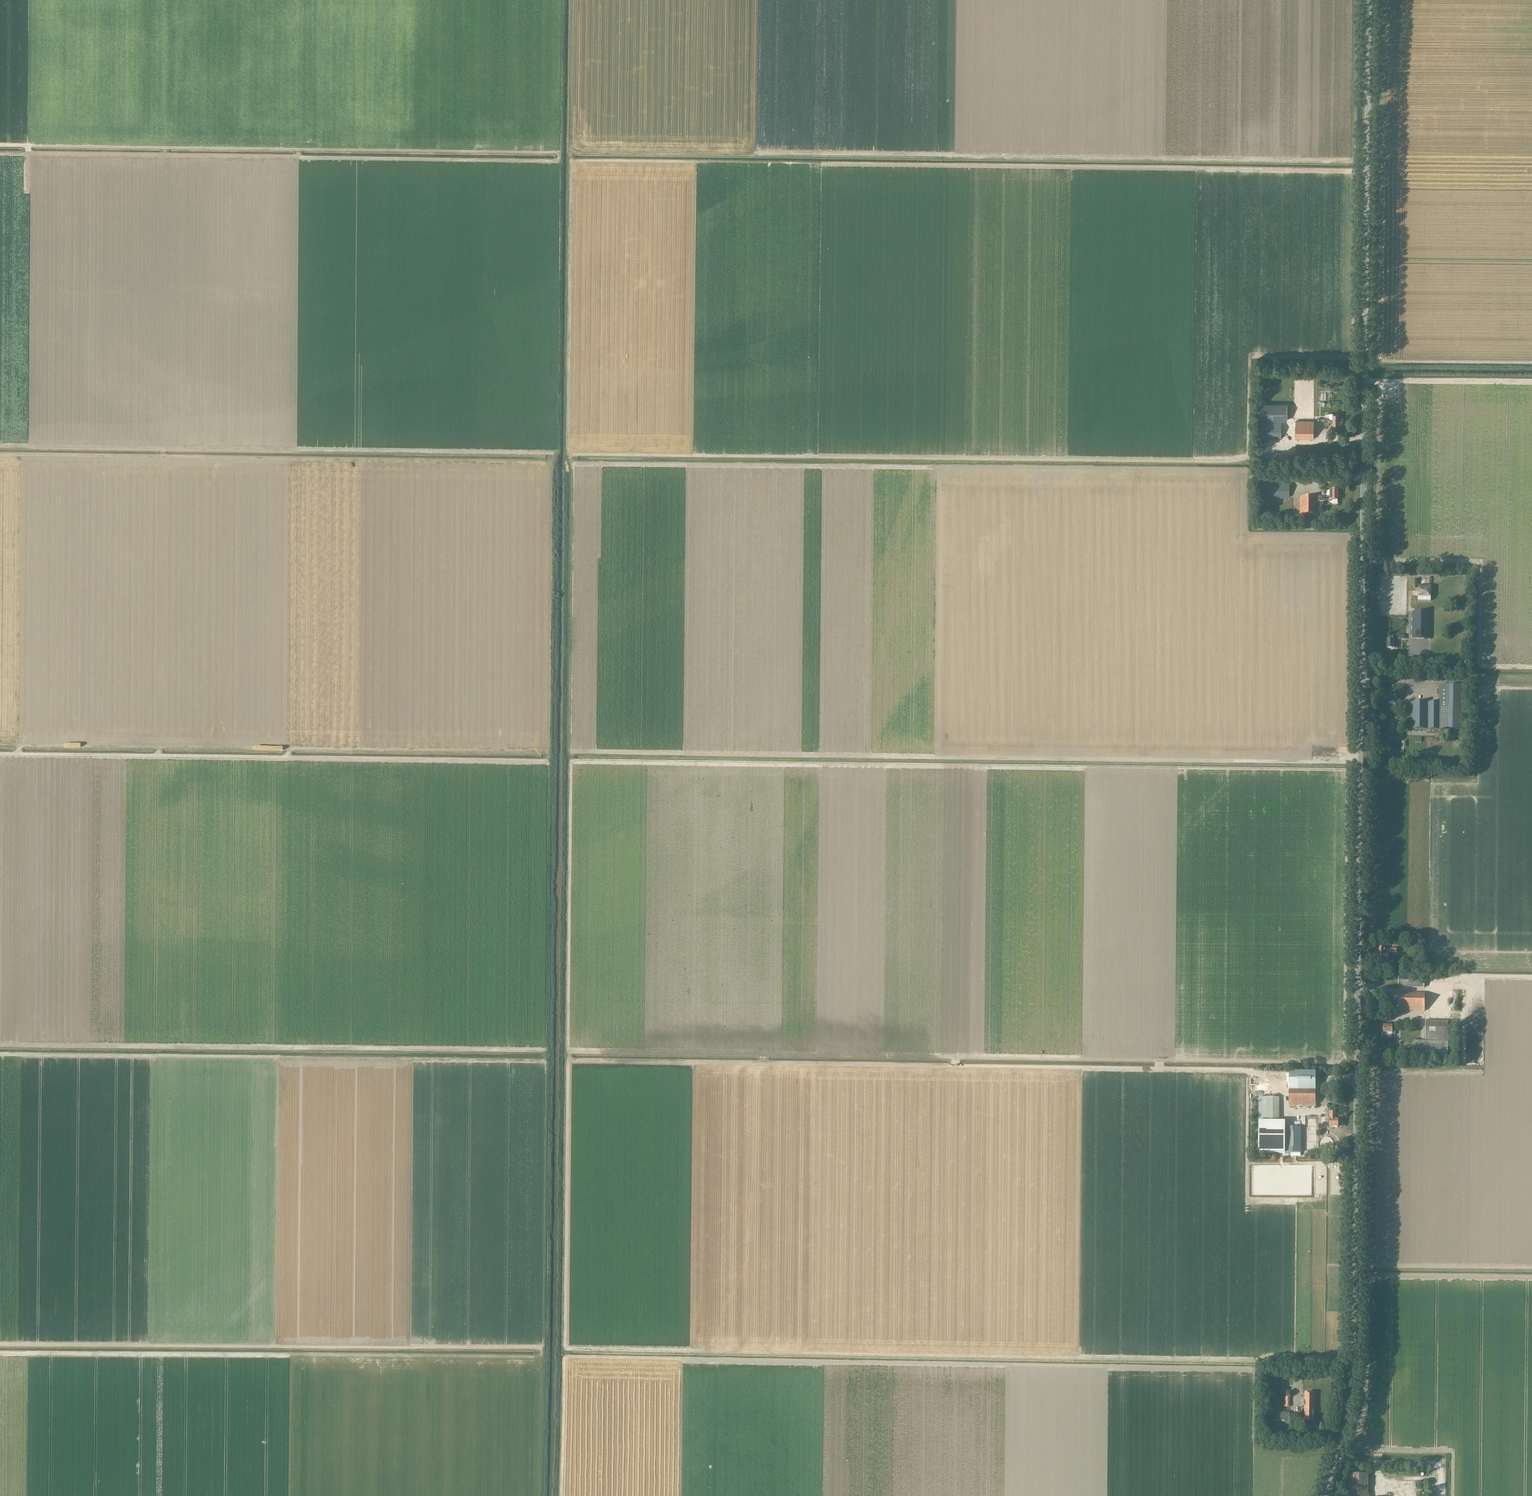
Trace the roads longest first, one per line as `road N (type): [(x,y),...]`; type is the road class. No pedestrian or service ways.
road 1 (unclassified): [(1327,1495),(1346,1421),(1354,1337),(1369,0)]

